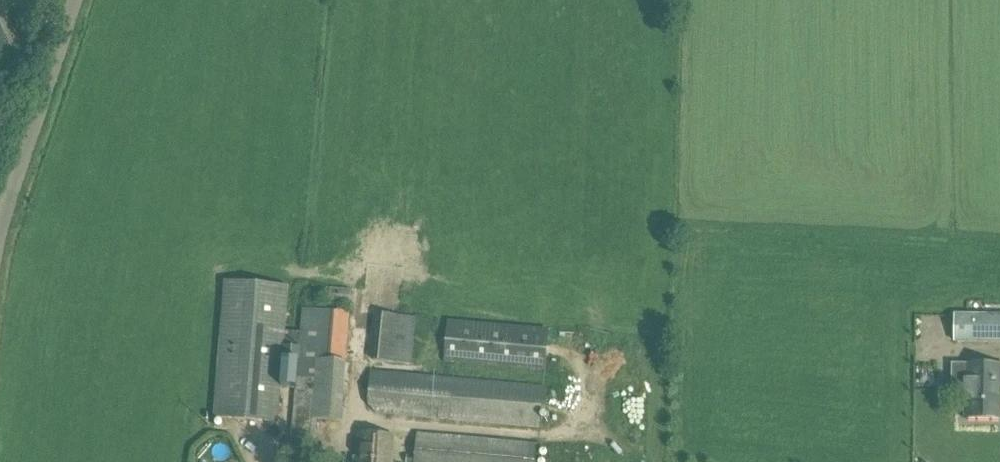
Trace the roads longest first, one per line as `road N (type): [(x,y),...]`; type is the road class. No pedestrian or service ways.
road 1 (unclassified): [(0,281),(78,0)]

